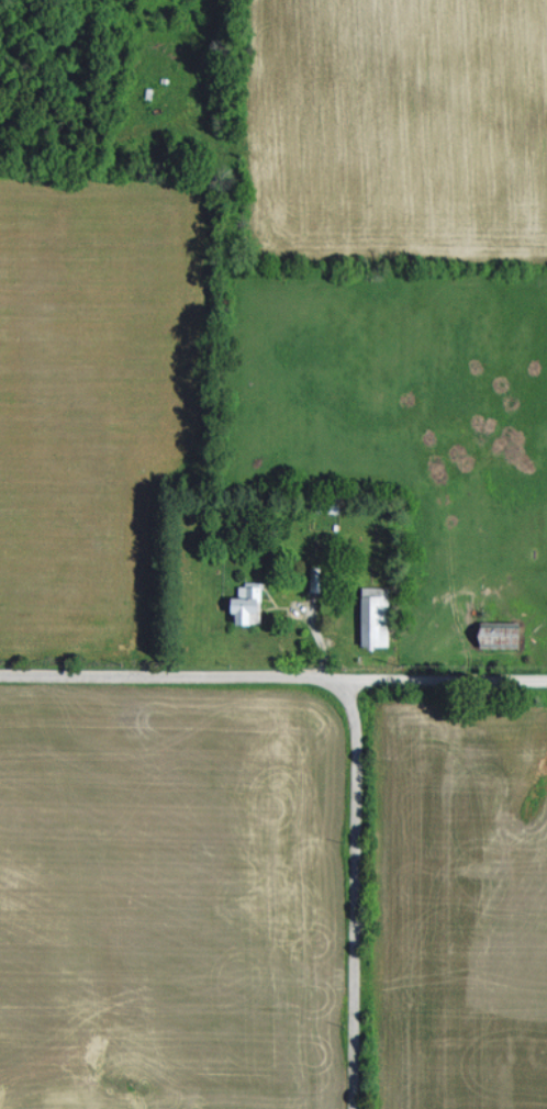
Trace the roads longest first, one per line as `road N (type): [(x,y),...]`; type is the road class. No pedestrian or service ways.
road 1 (residential): [(546,681),(0,669)]
road 2 (residential): [(354,1108),(358,730),(341,675)]

